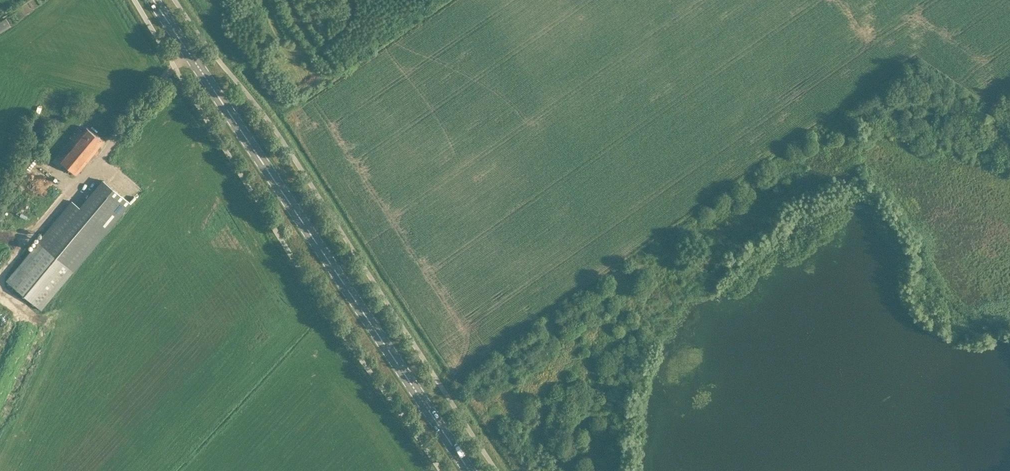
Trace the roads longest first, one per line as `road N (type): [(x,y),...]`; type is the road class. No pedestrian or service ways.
road 1 (secondary): [(470,470),(154,0)]

